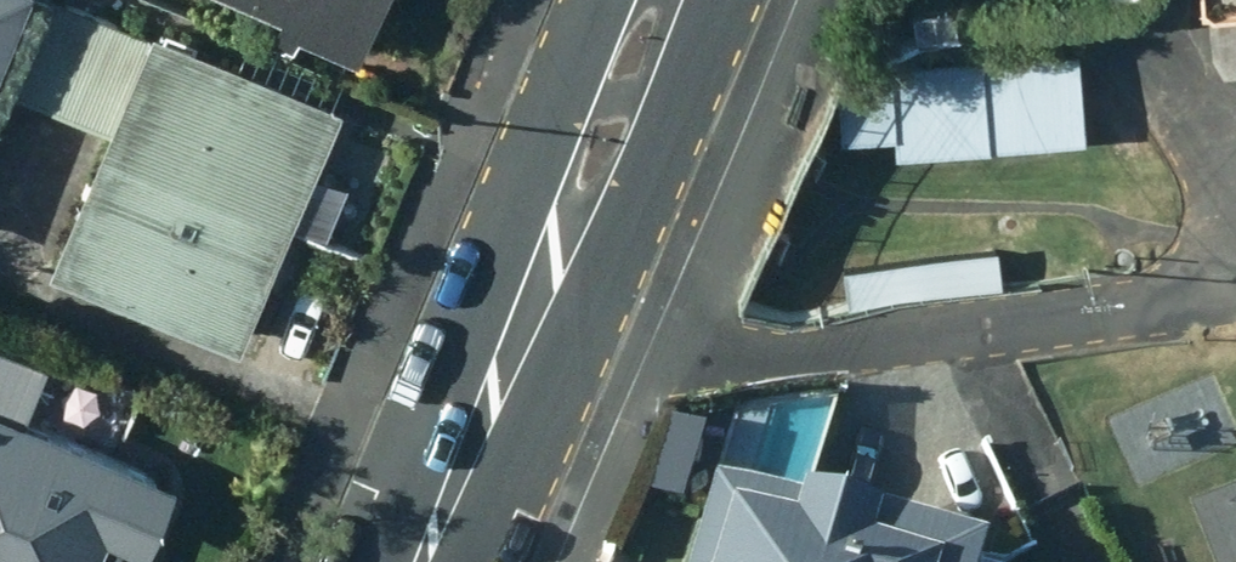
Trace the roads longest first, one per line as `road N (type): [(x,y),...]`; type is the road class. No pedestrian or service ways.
road 1 (residential): [(494,388),(1141,301),(1192,290),(1235,263)]
road 2 (secondary): [(711,0),(710,41),(626,233),(494,388)]
road 3 (secondary): [(494,388),(525,177),(593,0)]
road 4 (secondary): [(419,561),(494,388)]

